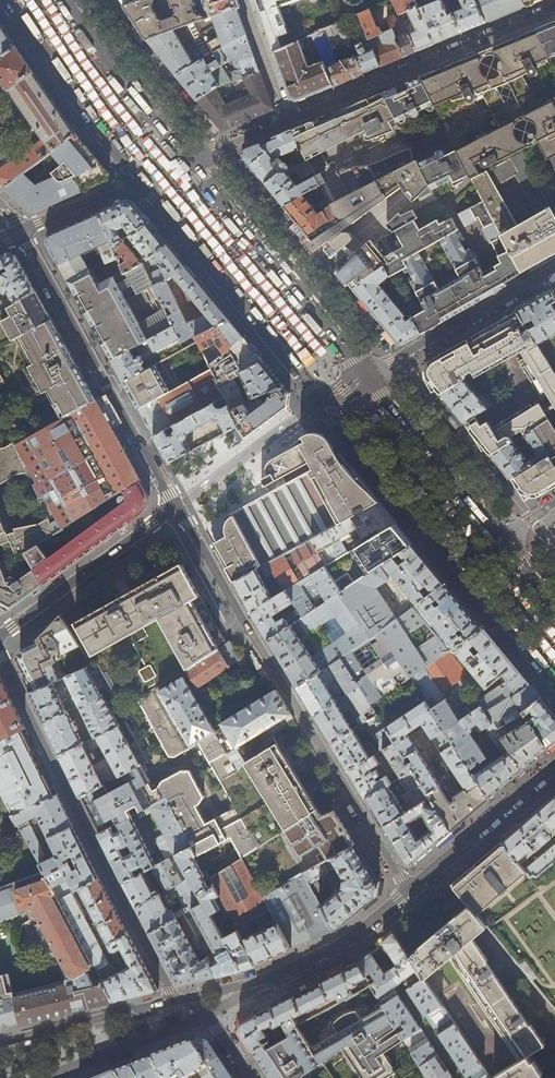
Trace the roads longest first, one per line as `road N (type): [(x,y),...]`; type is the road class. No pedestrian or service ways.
road 1 (residential): [(177,508),(410,892)]
road 2 (residential): [(554,9),(191,163)]
road 3 (residential): [(178,999),(0,655)]
road 4 (primary): [(324,401),(554,689)]
road 5 (residential): [(177,508),(21,231)]
road 6 (primary): [(136,180),(324,401)]
road 7 (primary): [(367,377),(191,163)]
road 8 (residential): [(410,892),(345,945),(267,980),(178,999)]
road 9 (primary): [(7,0),(136,180)]
road 10 (residential): [(0,636),(177,508)]
road 11 (residential): [(554,270),(367,377)]
road 12 (primary): [(500,538),(367,377)]
road 13 (primary): [(191,163),(67,0)]
road 14 (residential): [(554,768),(410,892)]
road 15 (residential): [(178,999),(0,1043)]
road 16 (residential): [(136,180),(21,231)]

